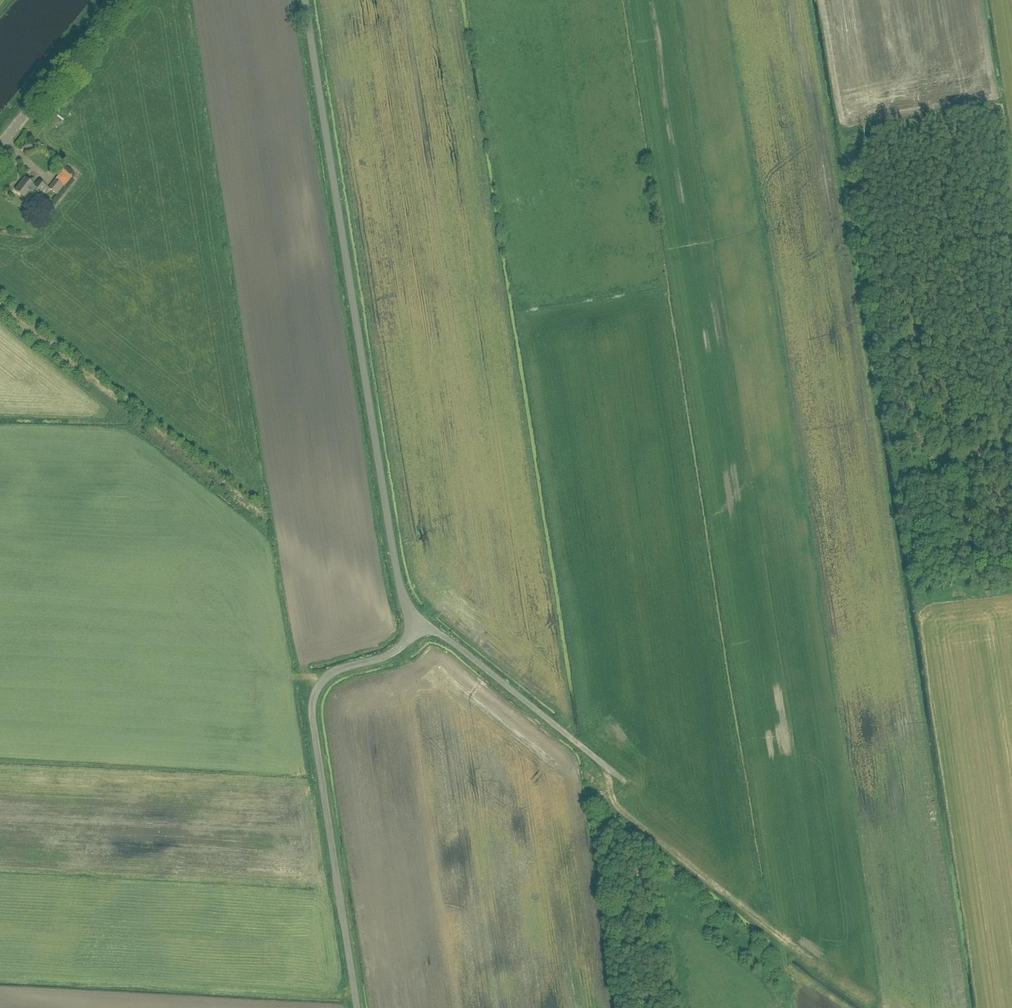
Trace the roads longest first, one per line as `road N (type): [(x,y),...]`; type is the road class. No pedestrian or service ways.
road 1 (unclassified): [(357,1007),(312,703),(330,675),(400,648),(410,620),(305,0)]
road 2 (tertiary): [(0,146),(118,0)]

